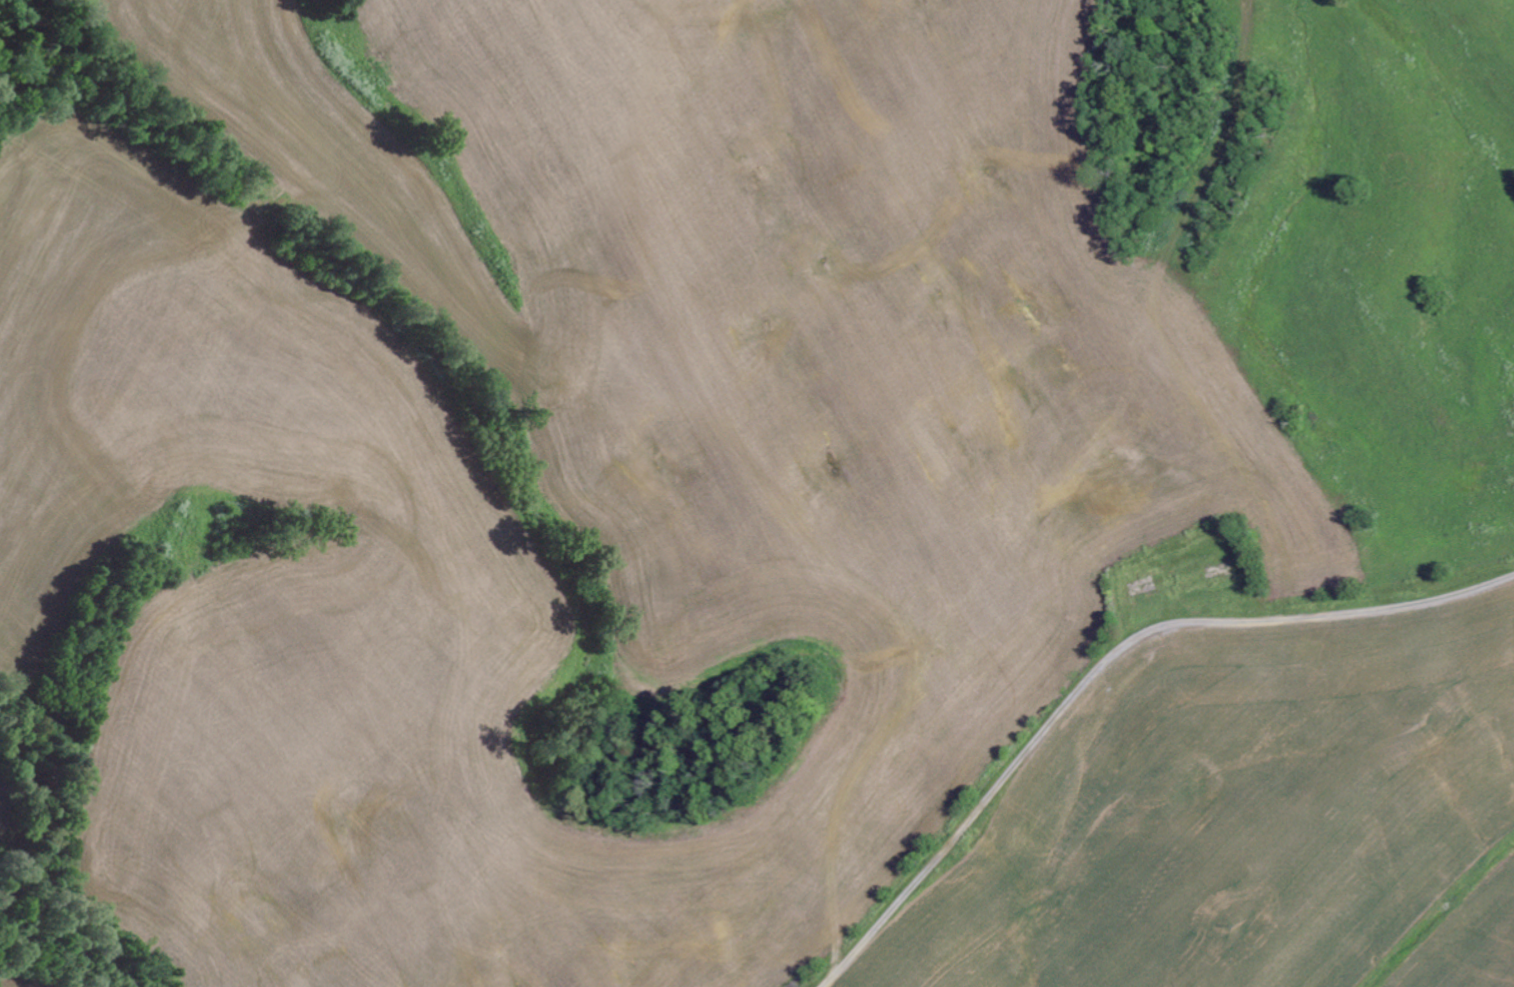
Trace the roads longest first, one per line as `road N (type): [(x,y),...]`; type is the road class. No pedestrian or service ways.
road 1 (residential): [(731,986),(1071,645),(1367,608),(1513,541)]

